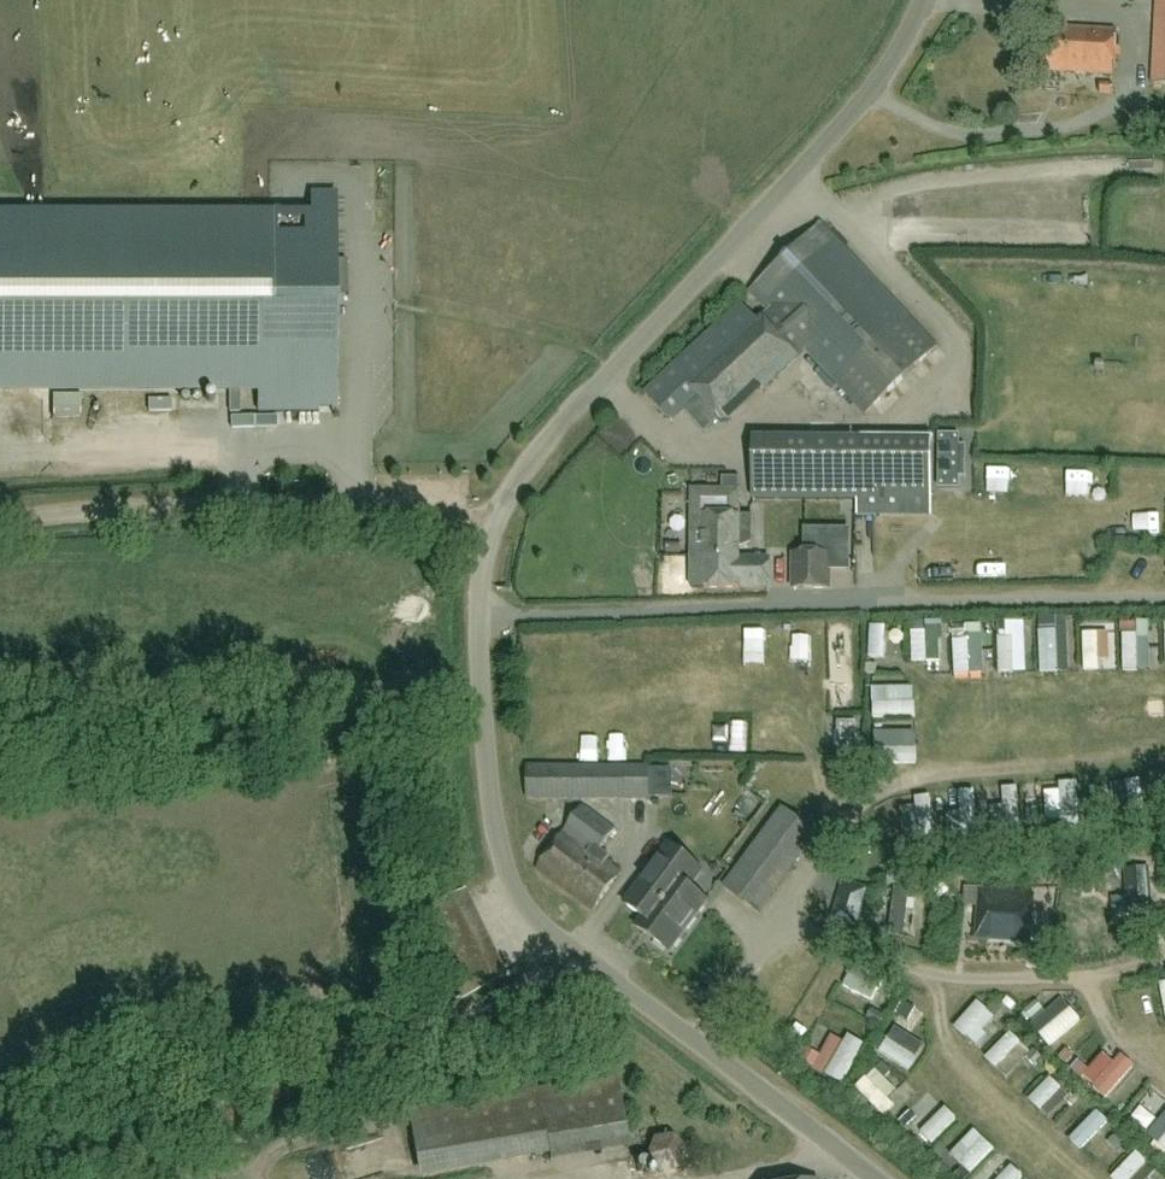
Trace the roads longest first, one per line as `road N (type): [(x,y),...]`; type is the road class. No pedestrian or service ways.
road 1 (unclassified): [(875,1178),(577,960),(536,919),(506,870),(489,794),(479,620),(492,531),(523,471),(861,104),(924,0)]
road 2 (track): [(577,960),(486,1010),(168,1125),(0,1140)]
road 3 (track): [(492,531),(315,509),(200,508),(0,525)]

